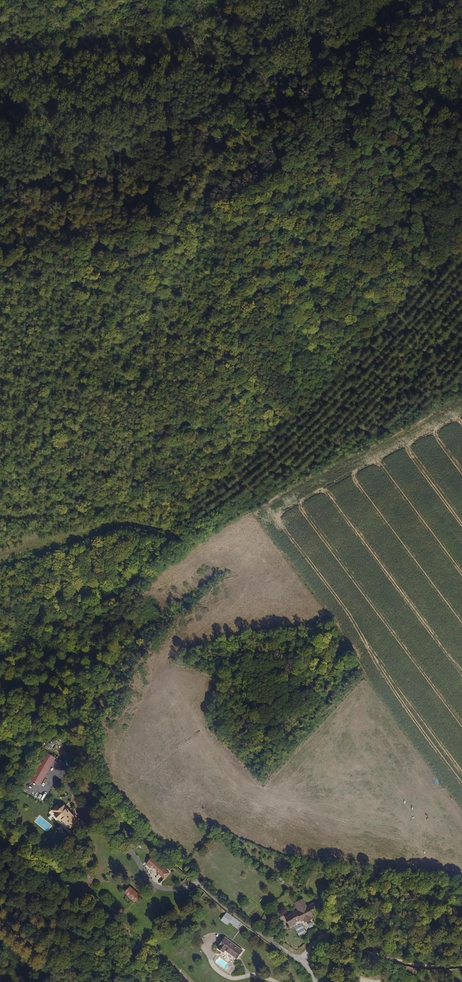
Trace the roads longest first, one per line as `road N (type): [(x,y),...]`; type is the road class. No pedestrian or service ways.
road 1 (track): [(186,872),(126,822),(99,786),(85,749),(84,706),(127,587),(154,561),(172,507),(158,373),(161,229),(247,113),(264,62)]
road 2 (track): [(165,539),(243,480),(461,258)]
road 3 (track): [(55,0),(188,15),(236,10),(264,62)]
road 4 (residential): [(316,981),(302,960),(186,872)]
road 5 (track): [(461,965),(418,965),(319,943),(302,960)]

